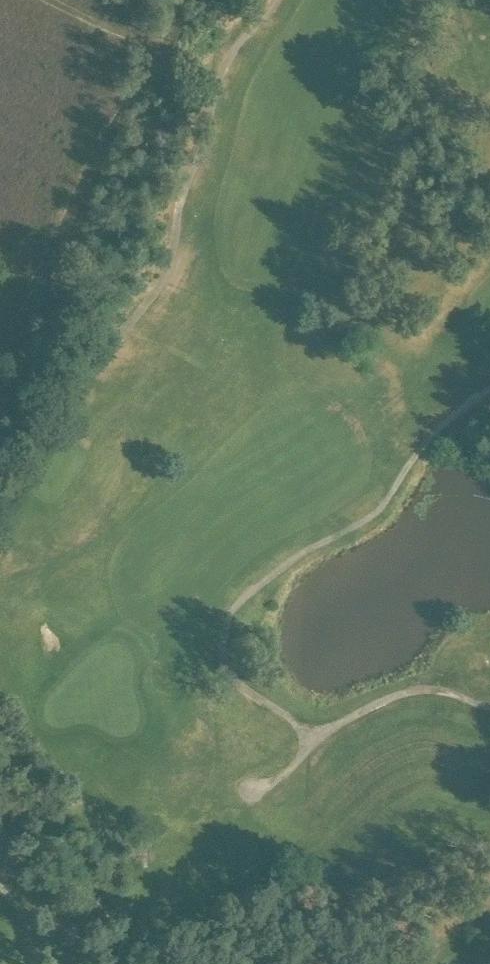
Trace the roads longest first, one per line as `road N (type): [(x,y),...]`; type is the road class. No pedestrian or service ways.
road 1 (track): [(0,358),(179,0)]

